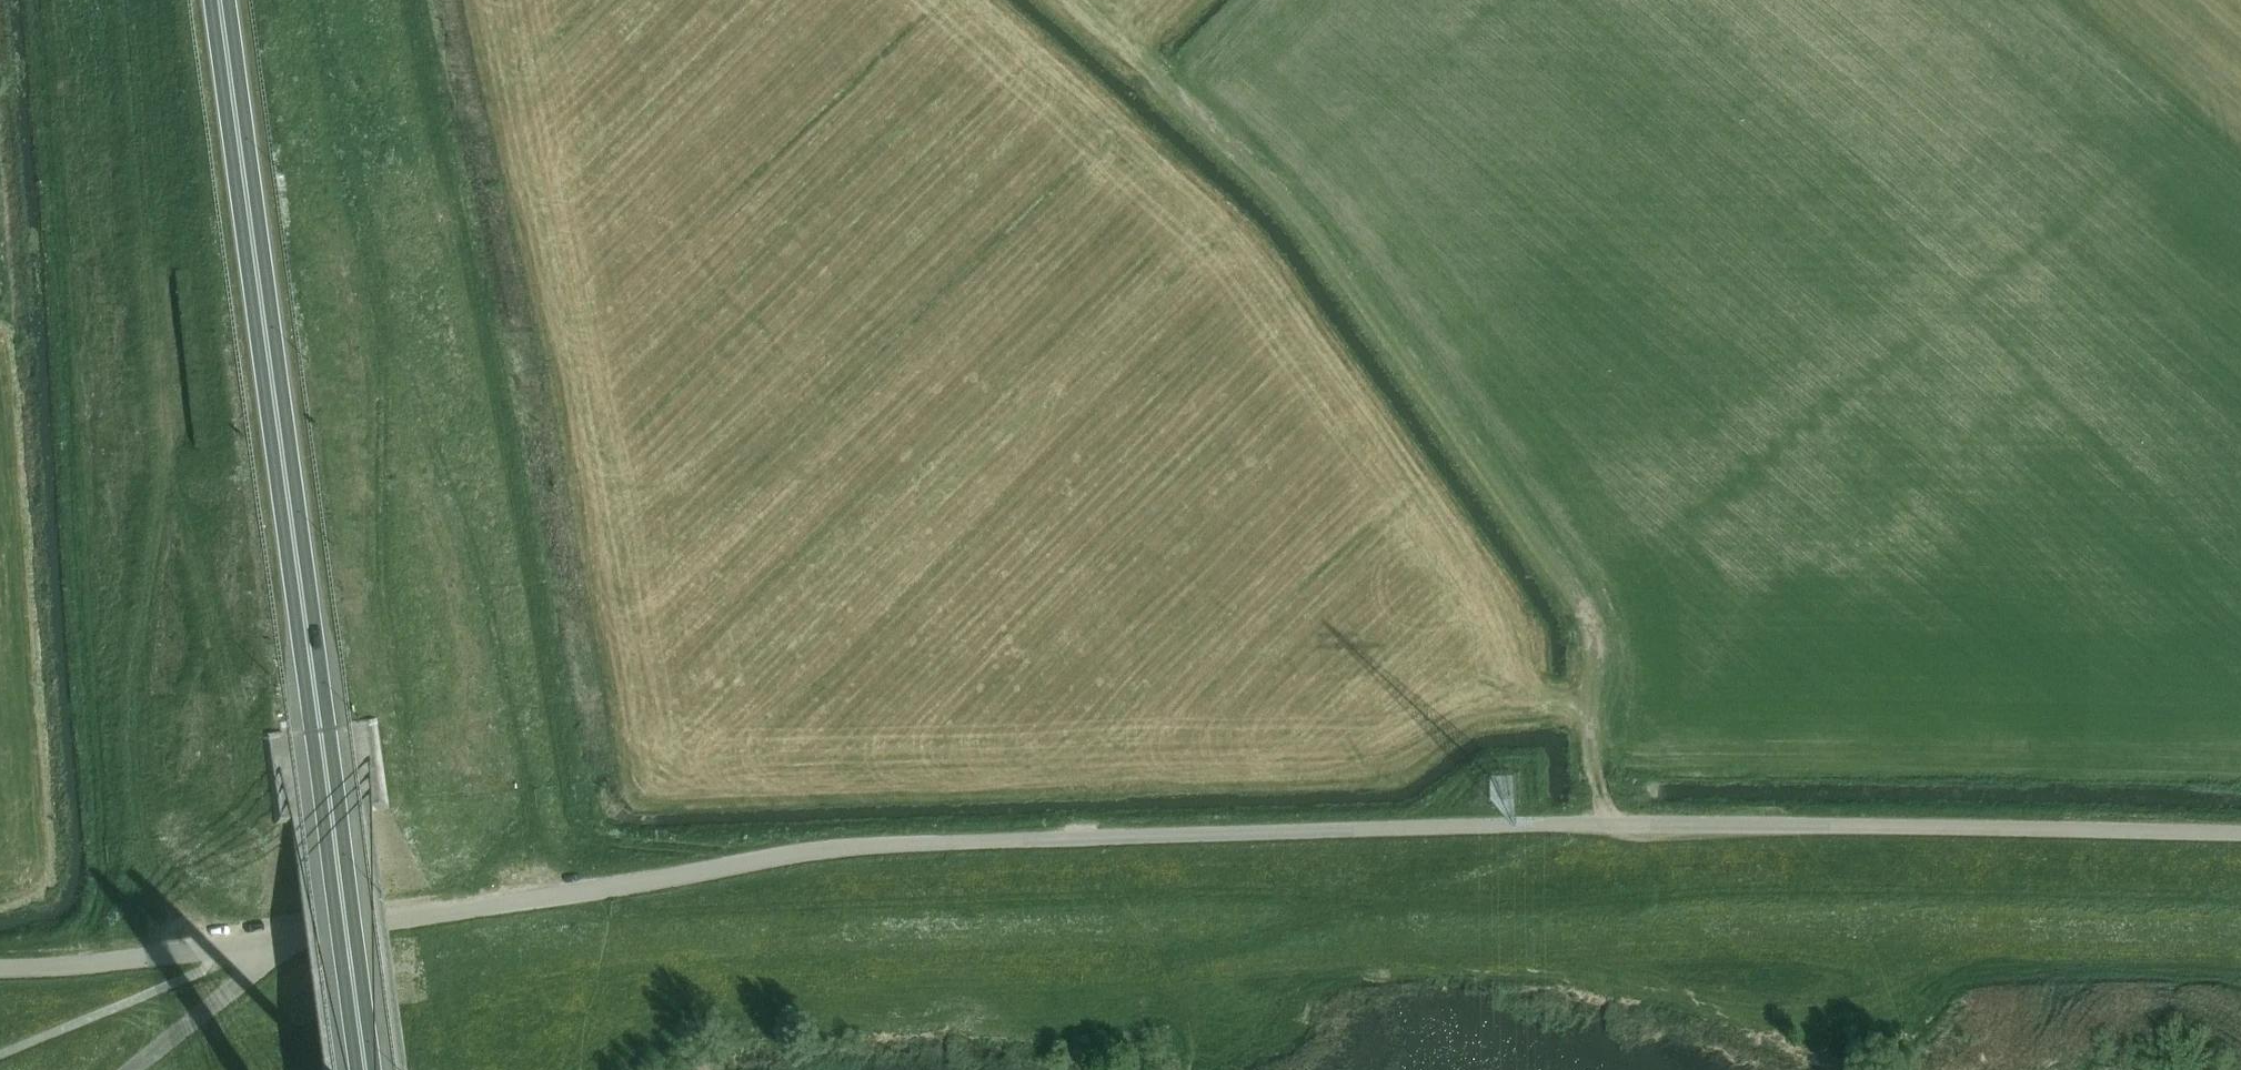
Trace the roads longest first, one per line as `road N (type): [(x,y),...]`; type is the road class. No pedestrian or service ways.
road 1 (unclassified): [(215,949),(873,846),(1602,821),(2240,834)]
road 2 (trunk): [(368,1069),(224,0)]
road 3 (unclassified): [(215,949),(0,967)]

